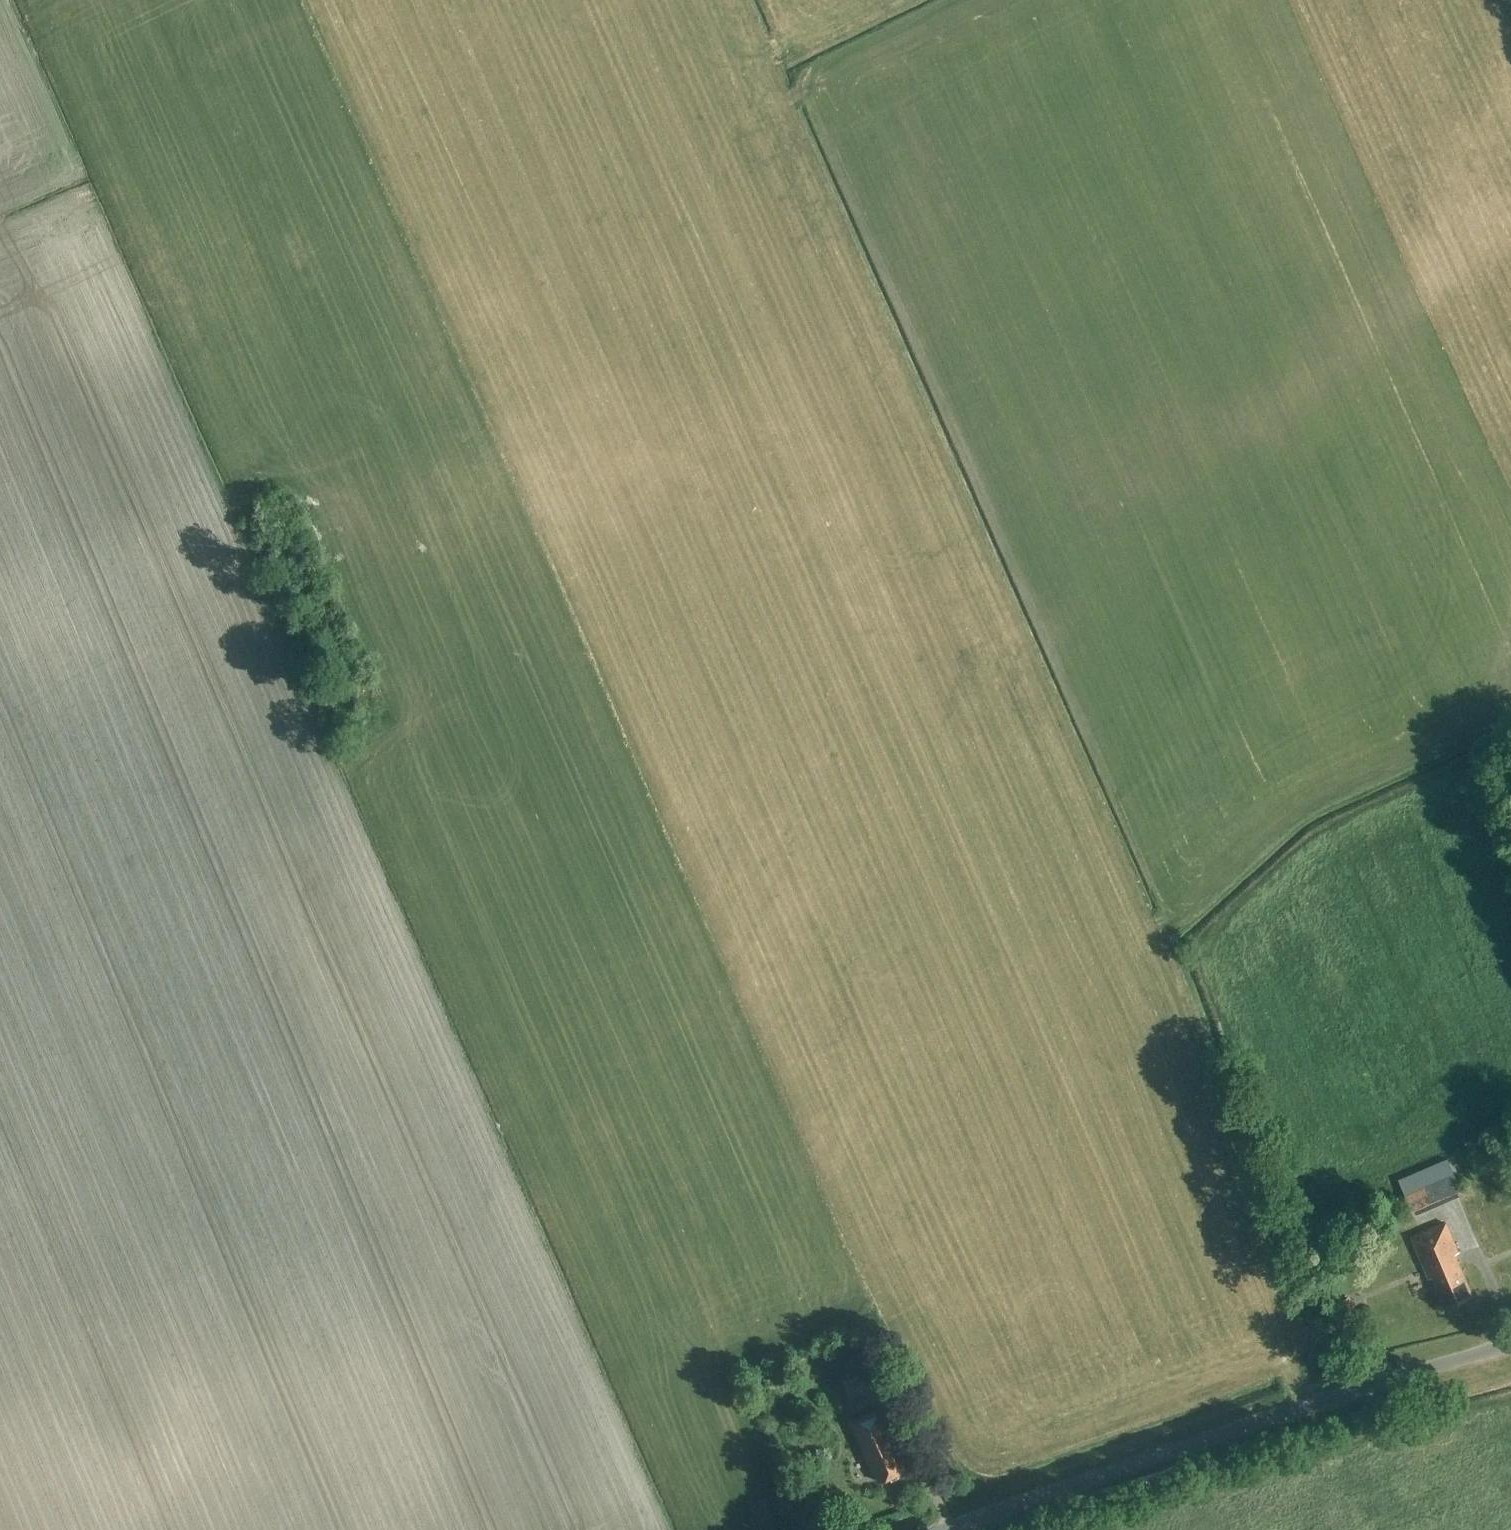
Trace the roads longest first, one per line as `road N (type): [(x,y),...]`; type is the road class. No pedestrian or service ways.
road 1 (unclassified): [(1510,1346),(1246,1426),(946,1529)]

